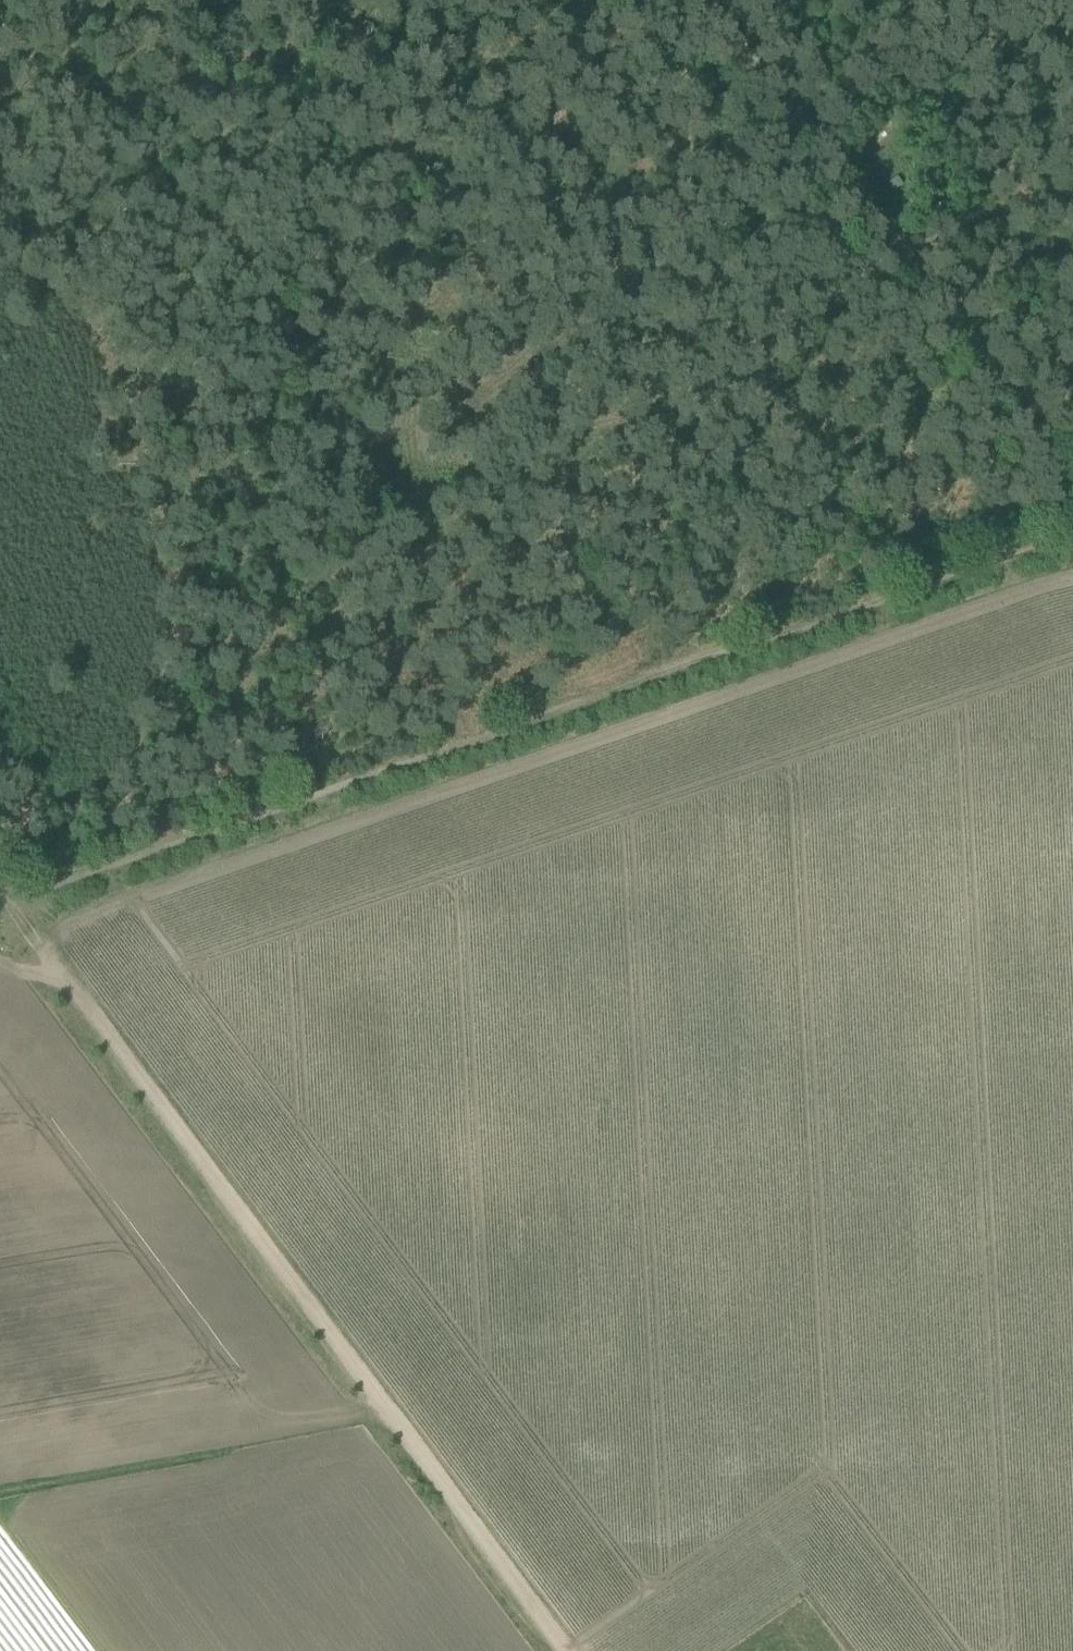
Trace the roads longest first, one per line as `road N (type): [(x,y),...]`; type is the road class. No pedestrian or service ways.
road 1 (track): [(1072,547),(2,896)]
road 2 (track): [(568,1650),(232,1195),(63,991),(2,896)]
road 3 (track): [(727,0),(1072,474)]

